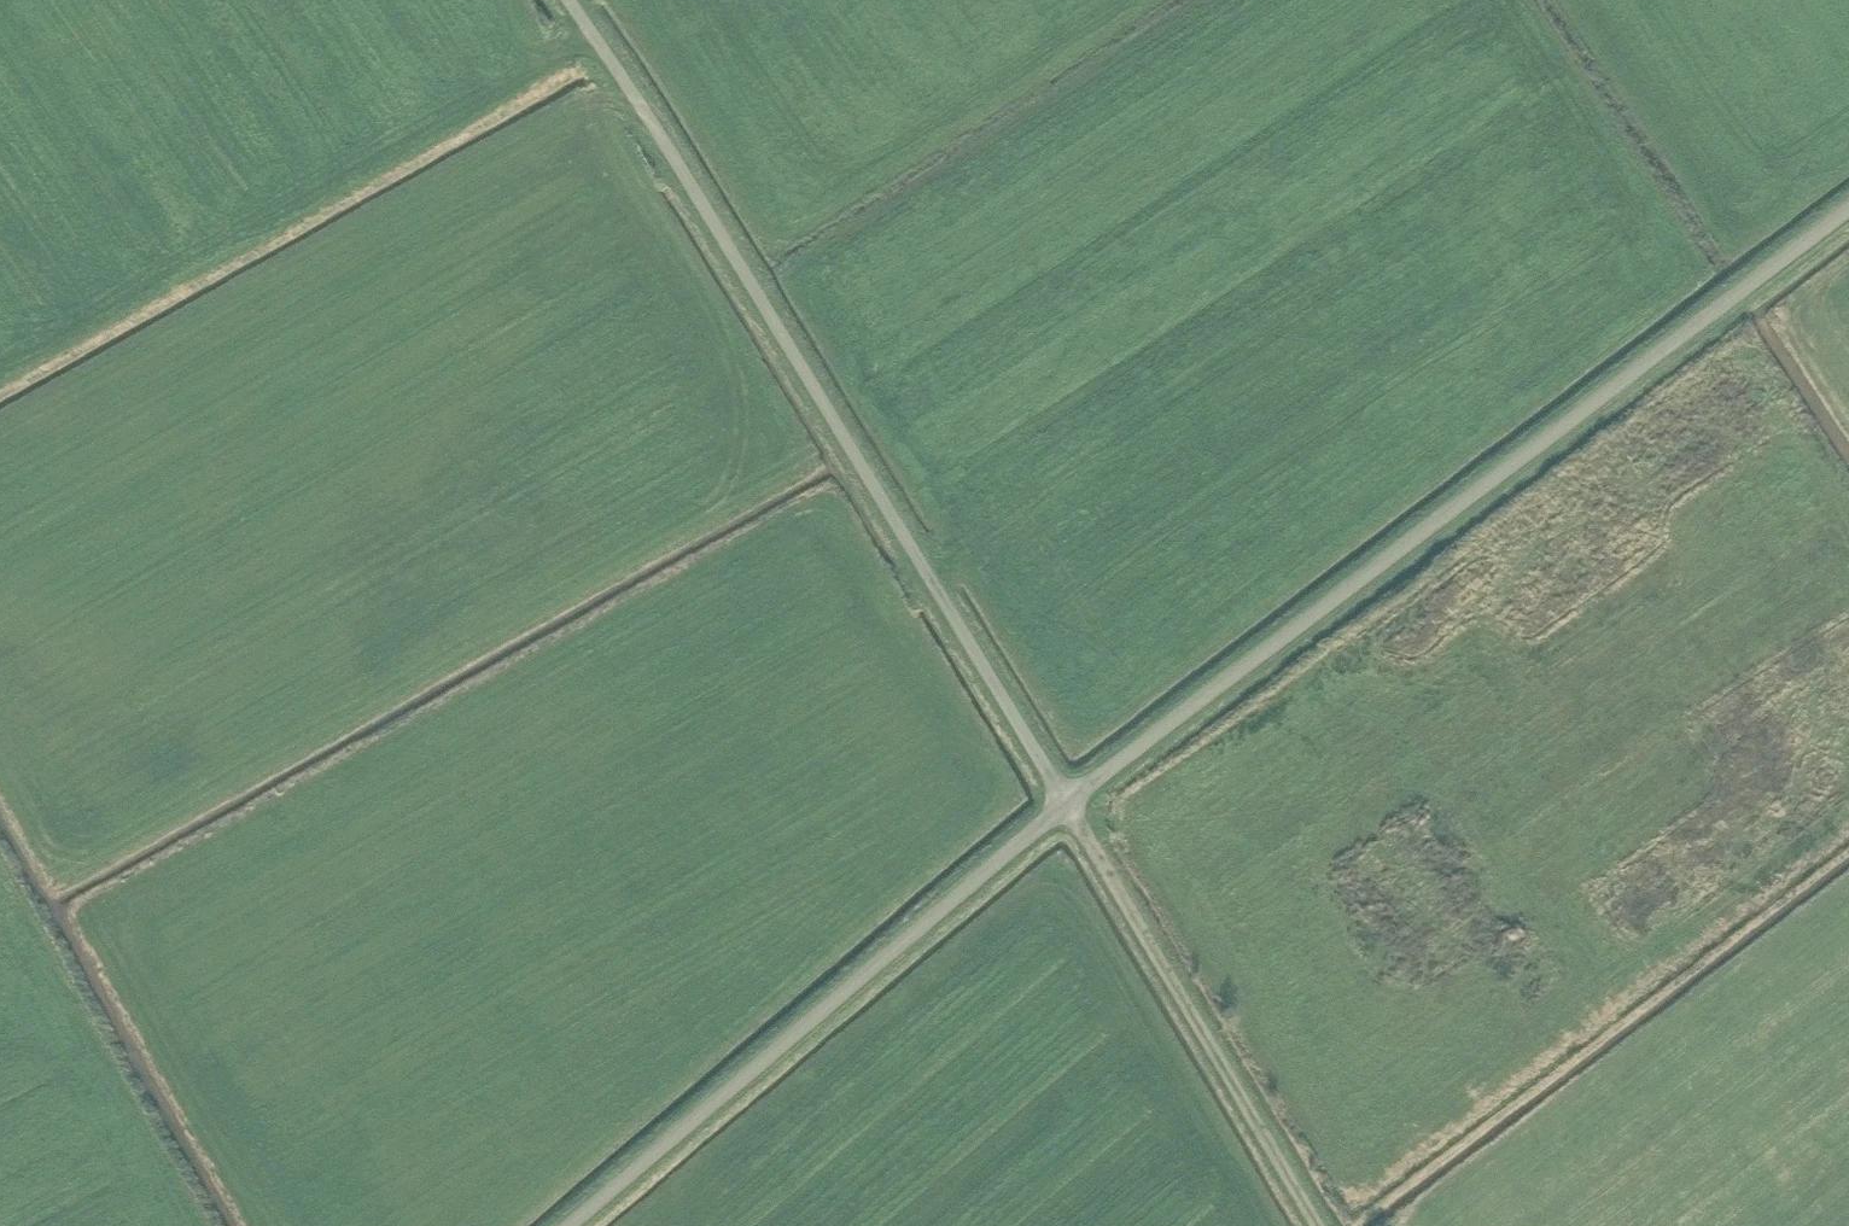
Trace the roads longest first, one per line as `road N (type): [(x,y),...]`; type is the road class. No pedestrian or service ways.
road 1 (unclassified): [(1065,807),(1848,211)]
road 2 (unclassified): [(1065,807),(675,159),(567,0)]
road 3 (unclassified): [(571,1225),(1065,807)]
road 4 (track): [(1313,1225),(1065,807)]

